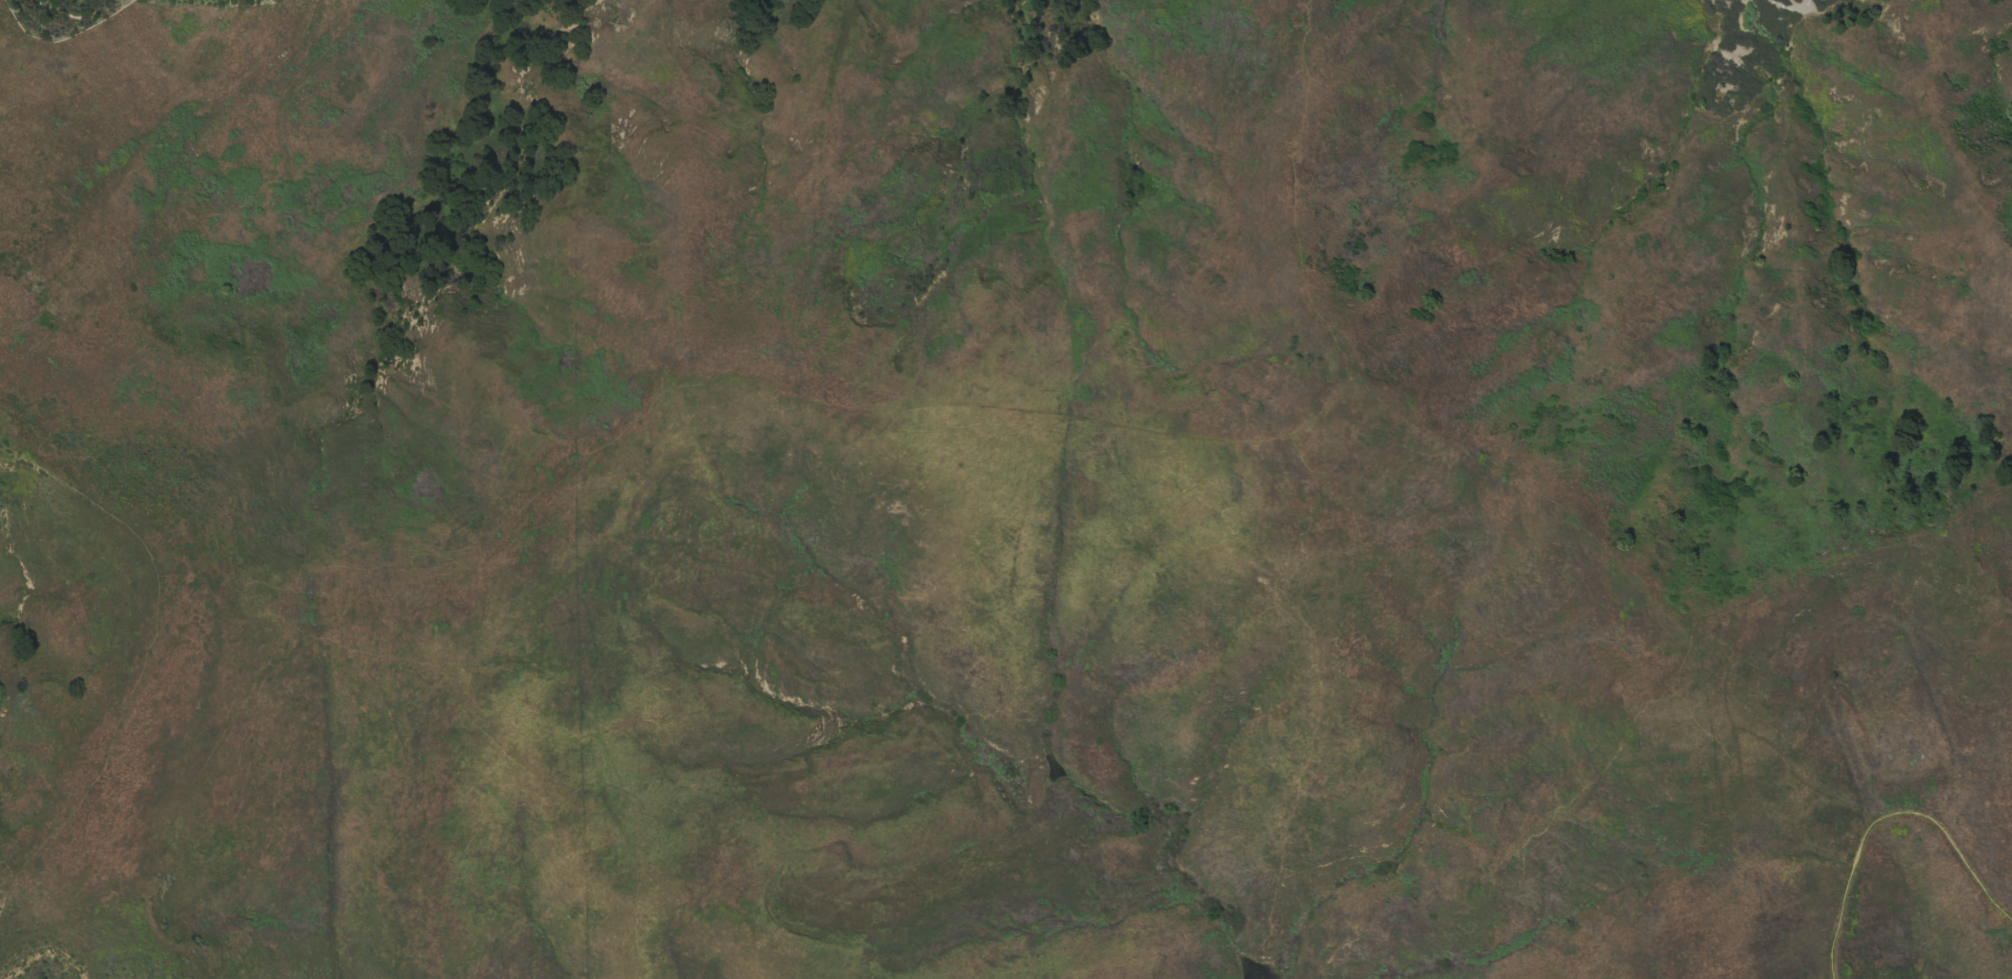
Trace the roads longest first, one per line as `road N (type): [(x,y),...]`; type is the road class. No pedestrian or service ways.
road 1 (track): [(2011,921),(1926,815),(1883,817),(1868,826),(1859,849),(1830,948),(1833,978)]

